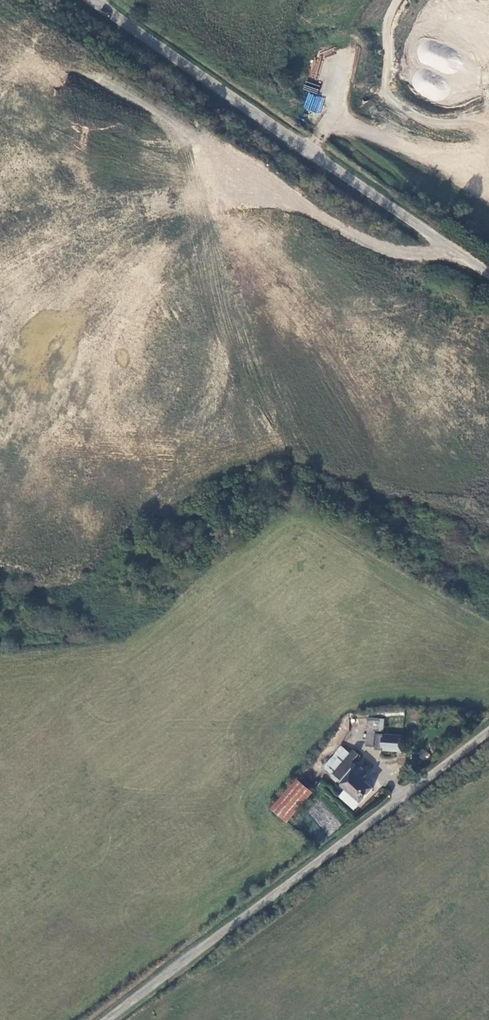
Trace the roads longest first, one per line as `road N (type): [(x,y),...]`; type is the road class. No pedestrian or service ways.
road 1 (unclassified): [(87,0),(488,276)]
road 2 (unclassified): [(488,731),(109,1019)]

